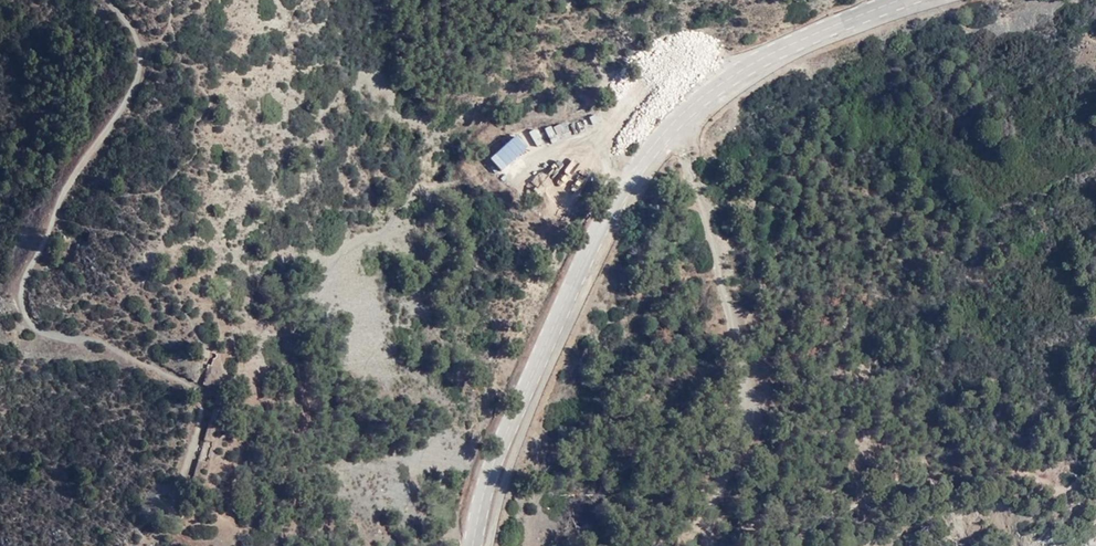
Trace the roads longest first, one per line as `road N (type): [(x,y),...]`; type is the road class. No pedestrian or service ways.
road 1 (tertiary): [(477,545),(489,487),(567,299),(674,131),(738,80),(826,33),(921,0)]
road 2 (track): [(110,0),(144,46),(139,74),(59,201),(19,288),(22,311),(51,332),(110,347),(195,387),(202,416),(177,511),(208,525)]
road 3 (track): [(710,545),(737,405),(714,243),(674,131)]

